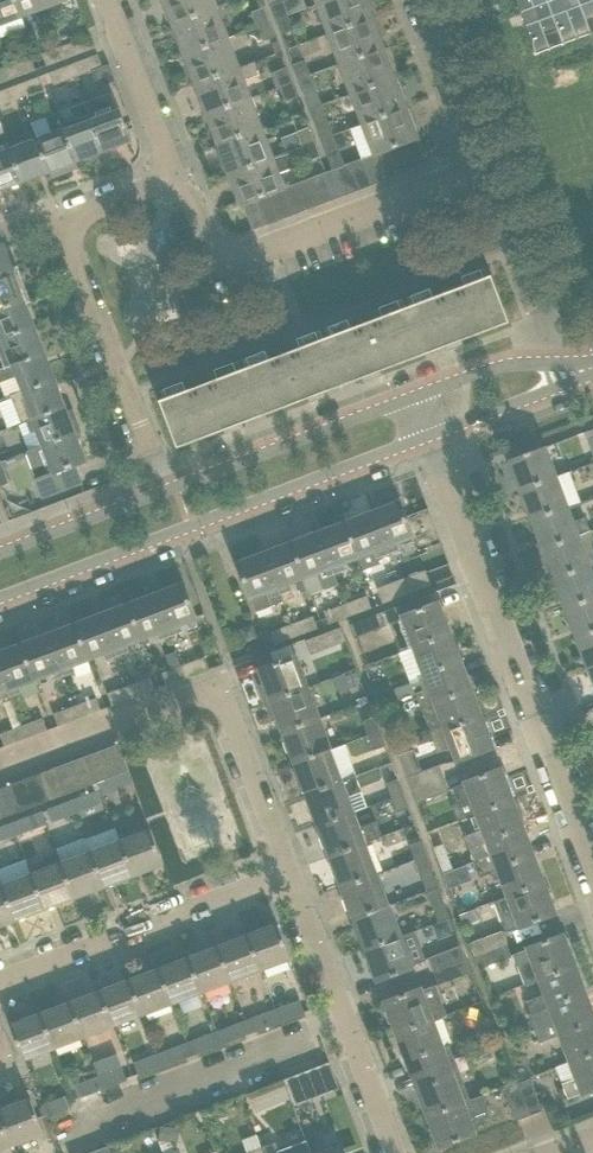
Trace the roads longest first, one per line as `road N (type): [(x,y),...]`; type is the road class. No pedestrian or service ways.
road 1 (residential): [(592,870),(426,436)]
road 2 (residential): [(0,597),(426,436)]
road 3 (residential): [(165,488),(70,236),(79,216),(170,181)]
road 4 (residential): [(487,170),(223,268),(194,204),(170,181)]
road 5 (residential): [(289,876),(218,686),(112,725)]
road 6 (residential): [(289,876),(0,984)]
road 7 (residential): [(395,1152),(289,876)]
road 8 (residential): [(413,397),(165,488)]
road 9 (residential): [(552,365),(539,308),(487,170)]
road 10 (residential): [(170,181),(108,0)]
road 11 (residential): [(487,170),(422,0)]
road 12 (residential): [(426,436),(568,383),(592,365)]
road 13 (residential): [(165,488),(0,552)]
road 14 (residential): [(552,365),(515,363),(413,397)]

